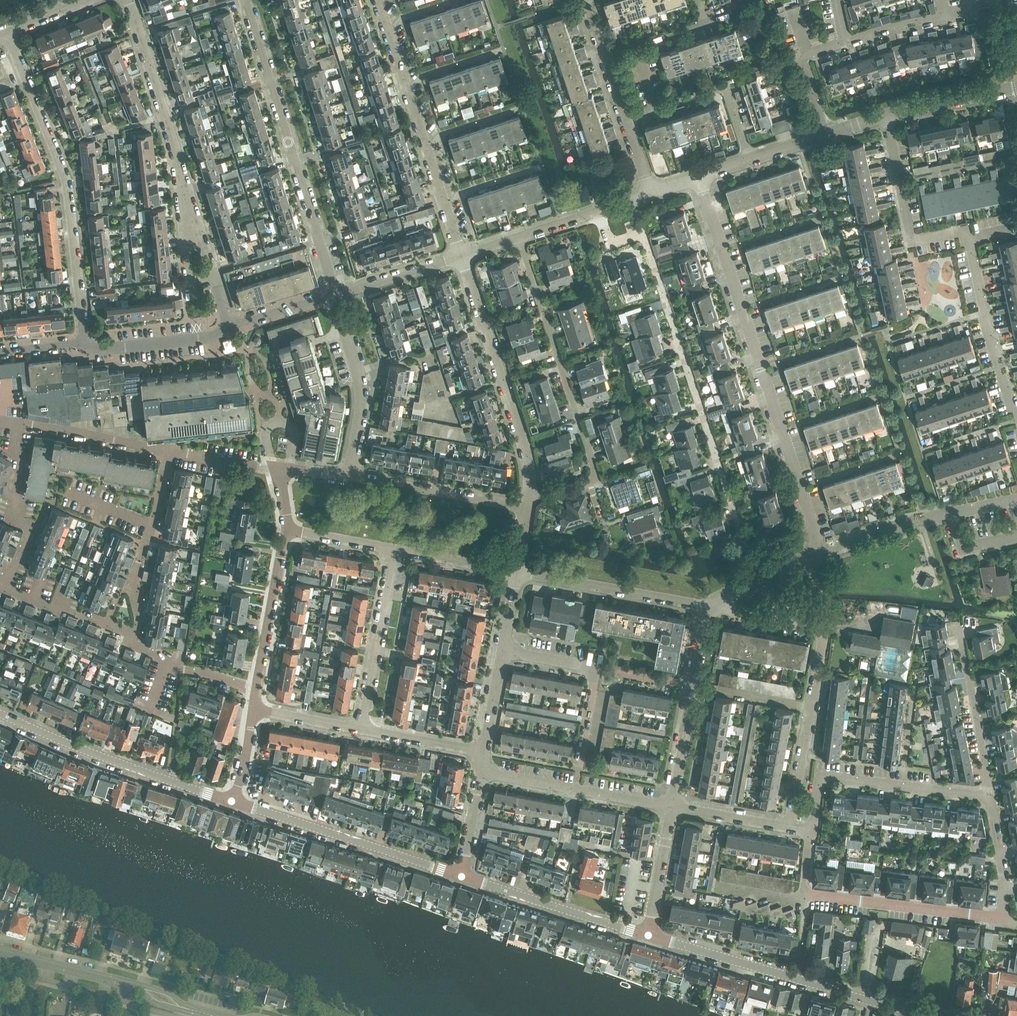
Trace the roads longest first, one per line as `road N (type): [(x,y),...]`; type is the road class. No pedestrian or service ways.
road 1 (residential): [(759,579),(645,233),(610,244),(599,211)]
road 2 (residential): [(818,554),(698,178)]
road 3 (residential): [(530,495),(599,479),(520,237)]
road 4 (residential): [(87,342),(65,173),(7,31)]
road 5 (residential): [(335,294),(244,0)]
road 6 (tertiary): [(931,1015),(650,935)]
road 7 (residential): [(464,255),(379,0)]
road 8 (residential): [(530,495),(530,462),(464,255)]
road 9 (tertiary): [(234,801),(0,713)]
road 10 (tertiary): [(463,876),(234,801)]
road 11 (residential): [(812,830),(819,775),(993,796)]
road 12 (residential): [(198,219),(133,0)]
road 13 (secondary): [(212,1015),(137,986),(0,951)]
road 14 (residential): [(1006,920),(802,894)]
road 15 (residential): [(673,806),(708,608)]
road 16 (residential): [(810,707),(823,628),(708,608)]
road 17 (tertiary): [(650,935),(463,876)]
road 18 (residential): [(708,608),(516,574)]
road 19 (residential): [(673,806),(482,771)]
road 20 (residential): [(129,633),(137,616),(133,587),(170,452)]
road 21 (residential): [(972,237),(908,238),(887,116)]
road 22 (residential): [(351,475),(362,387),(335,294)]
road 23 (residential): [(1016,417),(972,237)]
road 24 (residential): [(1,587),(31,526),(12,518),(32,427)]
road 25 (residential): [(528,508),(351,475)]
road 26 (residential): [(360,728),(393,551)]
road 27 (residential): [(993,796),(961,629)]
road 28 (residential): [(257,687),(289,530)]
road 29 (residential): [(87,342),(100,350),(218,337),(229,329)]
road 30 (residential): [(750,158),(726,88),(657,109)]
road 31 (residential): [(818,554),(953,512)]
road 32 (residential): [(170,452),(32,427)]
road 33 (residential): [(129,633),(1,587)]
road 34 (residential): [(335,294),(464,255)]
road 35 (unclassified): [(887,116),(1016,89)]
road 36 (residential): [(650,935),(673,806)]
road 37 (residential): [(485,750),(360,728)]
road 38 (residential): [(393,551),(516,574)]
road 39 (residential): [(1006,920),(993,796)]
road 40 (residential): [(791,826),(810,707)]
road 41 (residential): [(829,133),(807,56),(844,45)]

